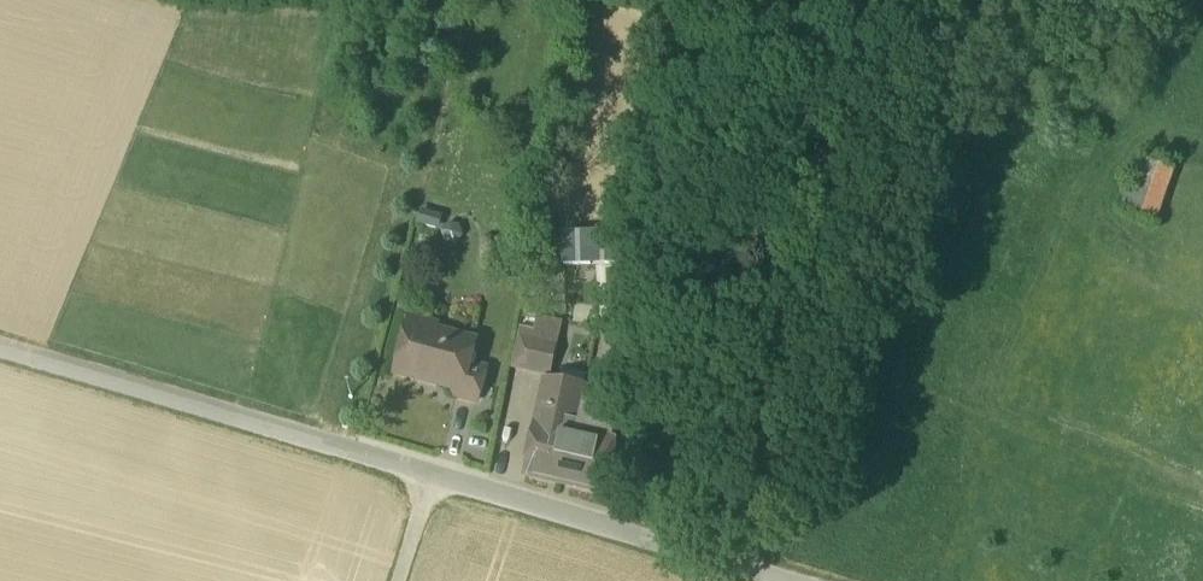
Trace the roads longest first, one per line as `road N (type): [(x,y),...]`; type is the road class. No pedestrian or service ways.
road 1 (residential): [(0,351),(776,580)]

